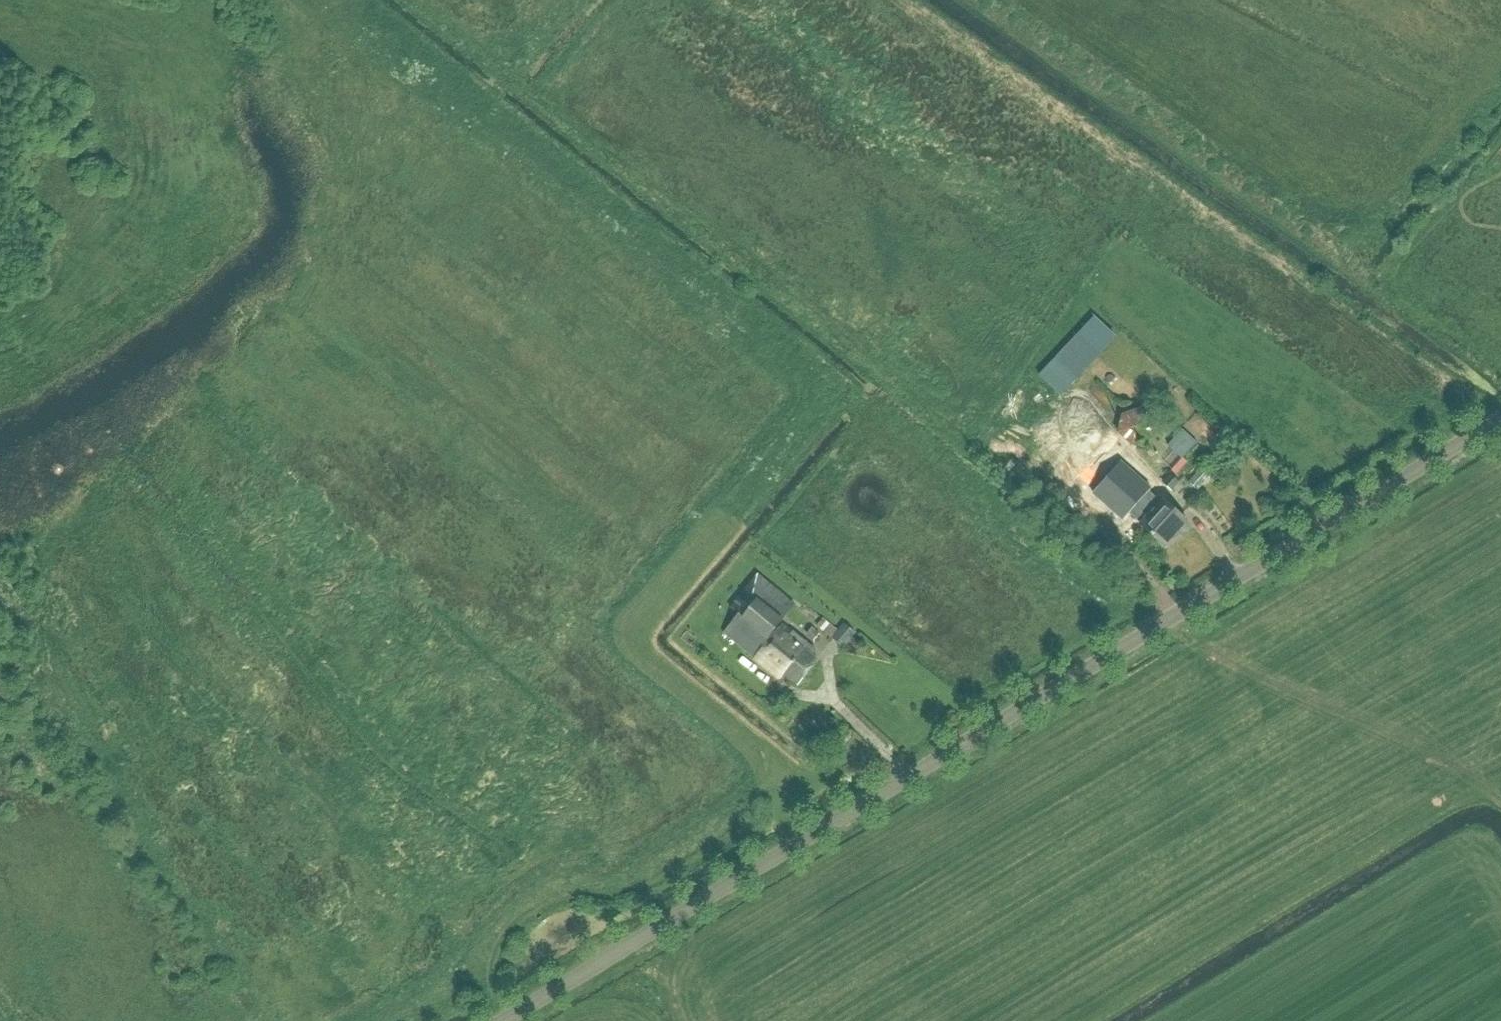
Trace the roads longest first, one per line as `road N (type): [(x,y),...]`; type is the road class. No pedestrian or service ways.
road 1 (unclassified): [(1500,418),(498,1020)]

